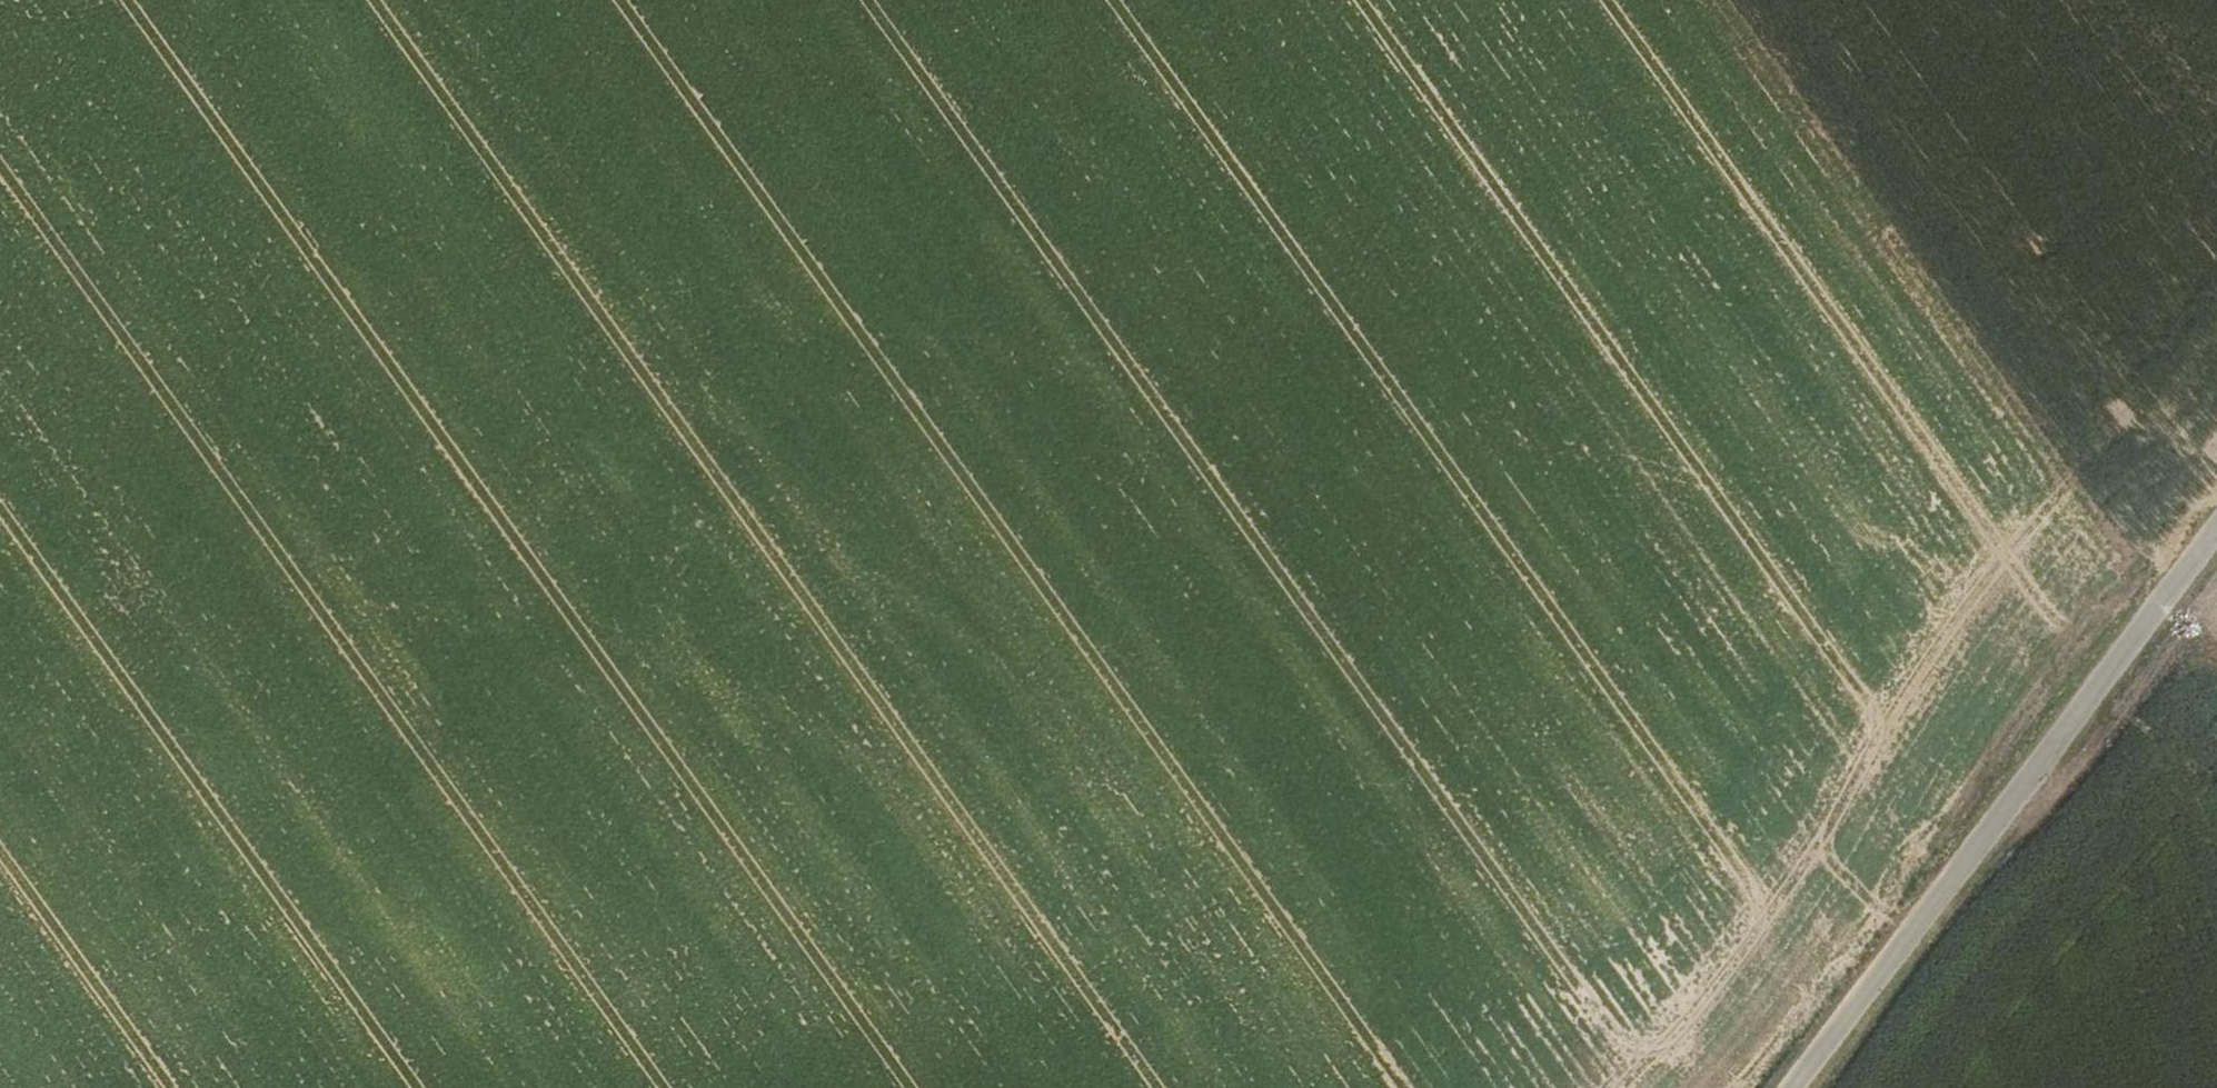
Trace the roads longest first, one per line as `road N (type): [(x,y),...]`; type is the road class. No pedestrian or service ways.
road 1 (track): [(1788,1087),(2216,527)]

